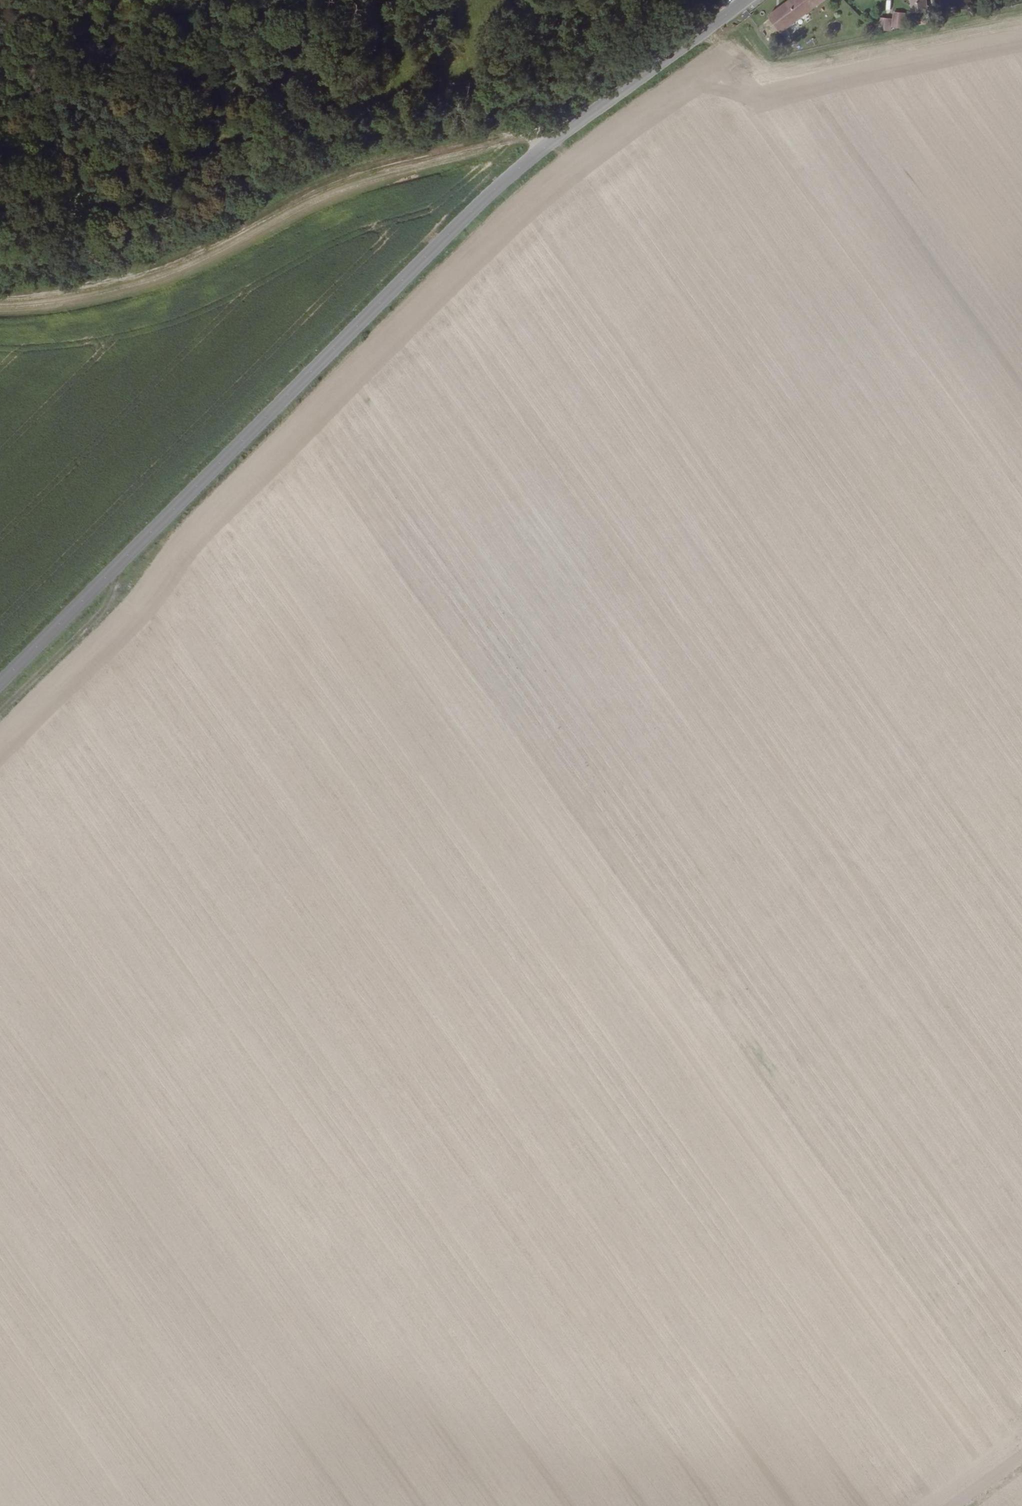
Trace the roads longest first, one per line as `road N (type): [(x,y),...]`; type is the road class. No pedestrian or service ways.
road 1 (tertiary): [(0,684),(495,190),(741,0)]

